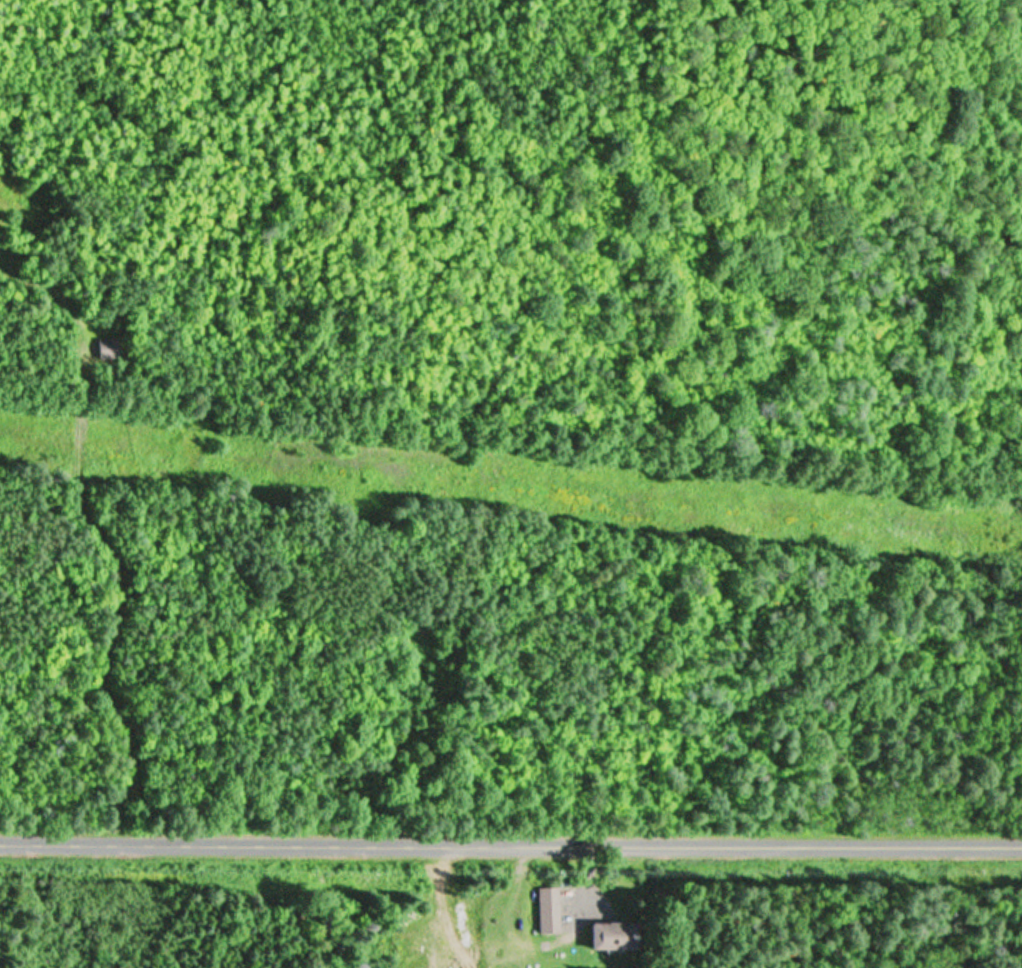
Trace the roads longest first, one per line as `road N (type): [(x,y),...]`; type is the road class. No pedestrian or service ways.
road 1 (residential): [(1021,855),(0,848)]

